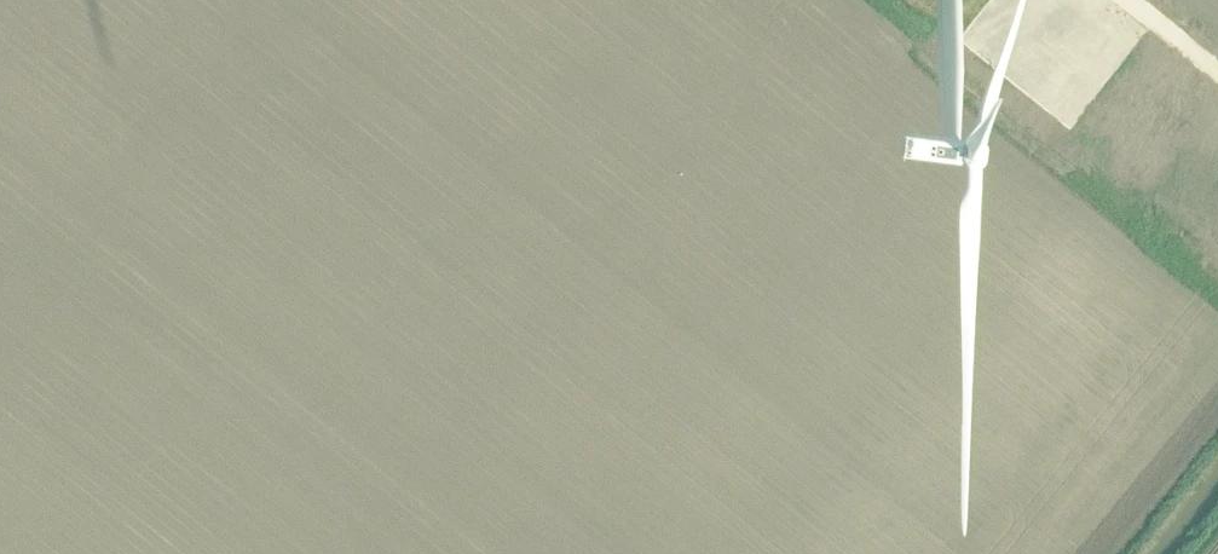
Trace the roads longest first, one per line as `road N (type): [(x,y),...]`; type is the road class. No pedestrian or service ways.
road 1 (track): [(1217,85),(1111,0)]

